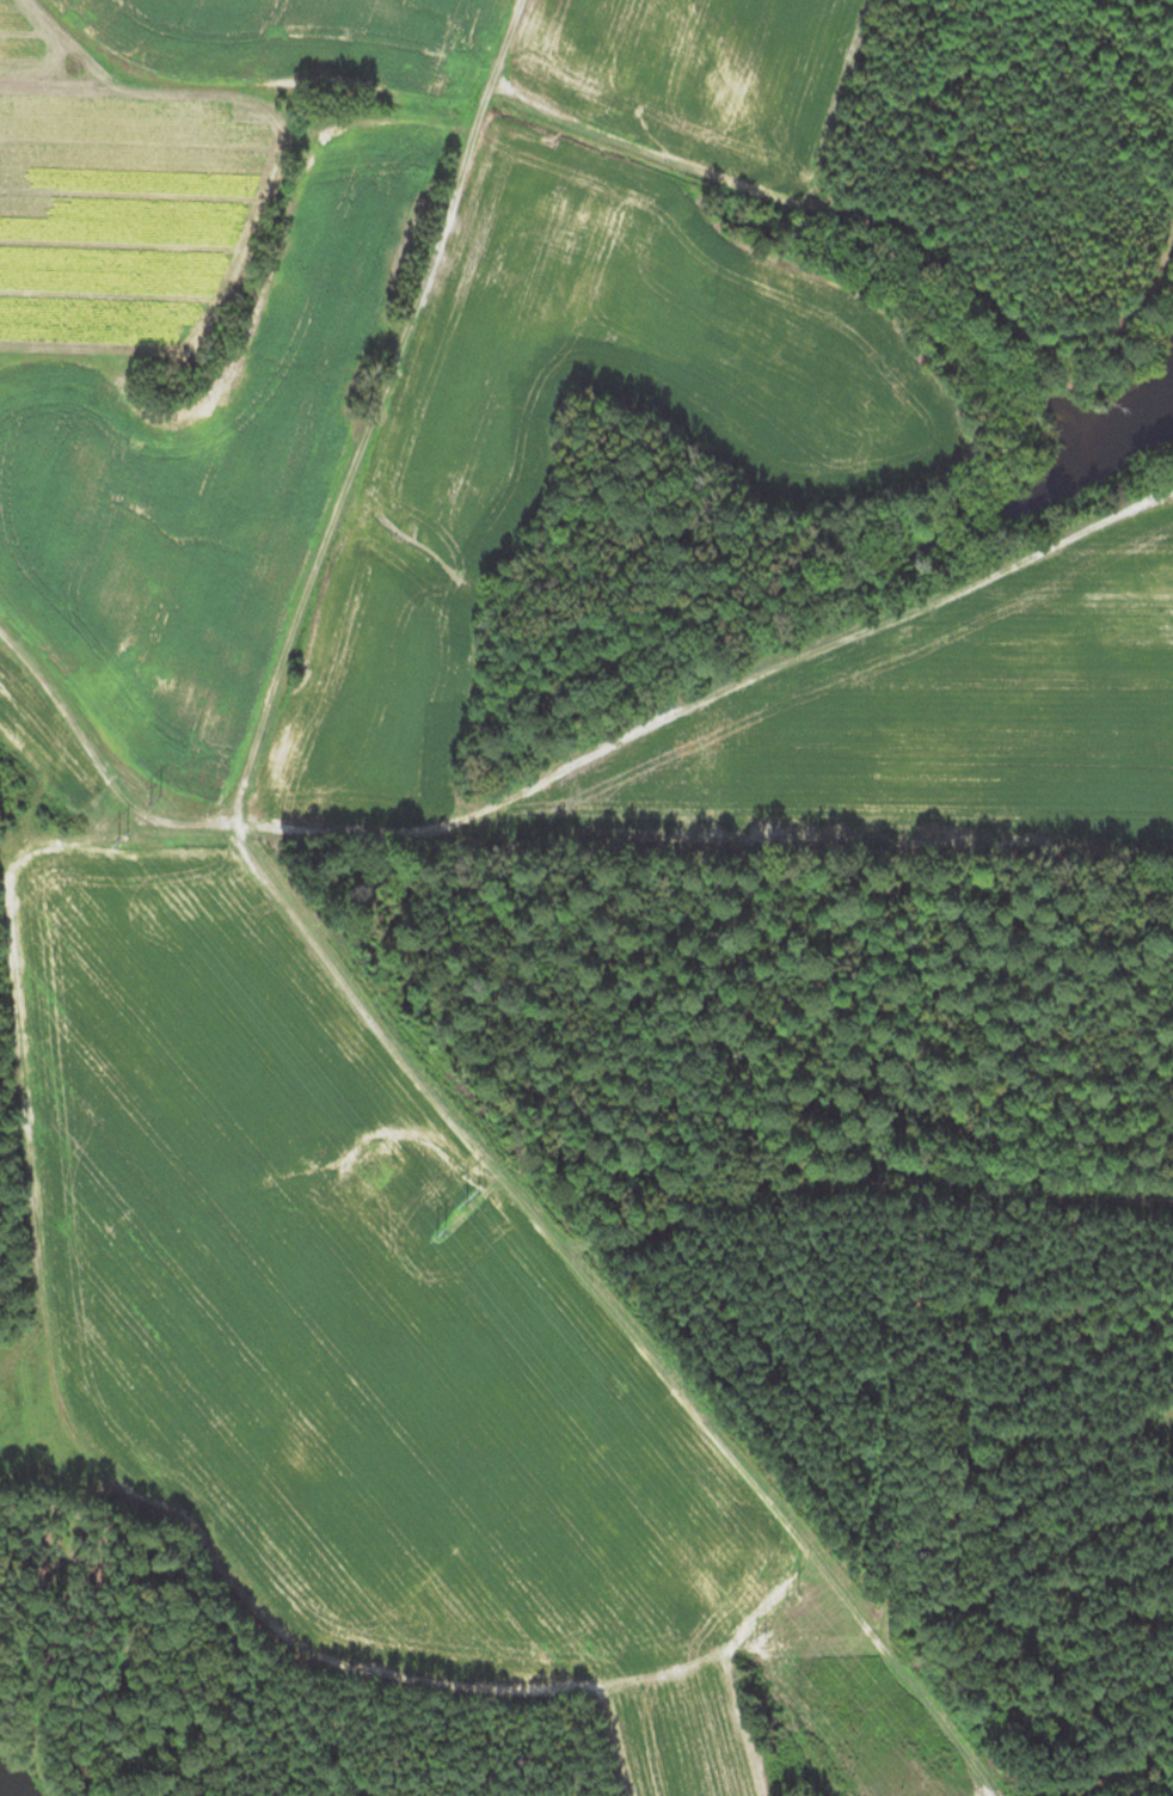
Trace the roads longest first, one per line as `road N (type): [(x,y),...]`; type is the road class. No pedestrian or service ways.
road 1 (residential): [(101,1795),(142,1651),(154,1559),(49,1506)]

